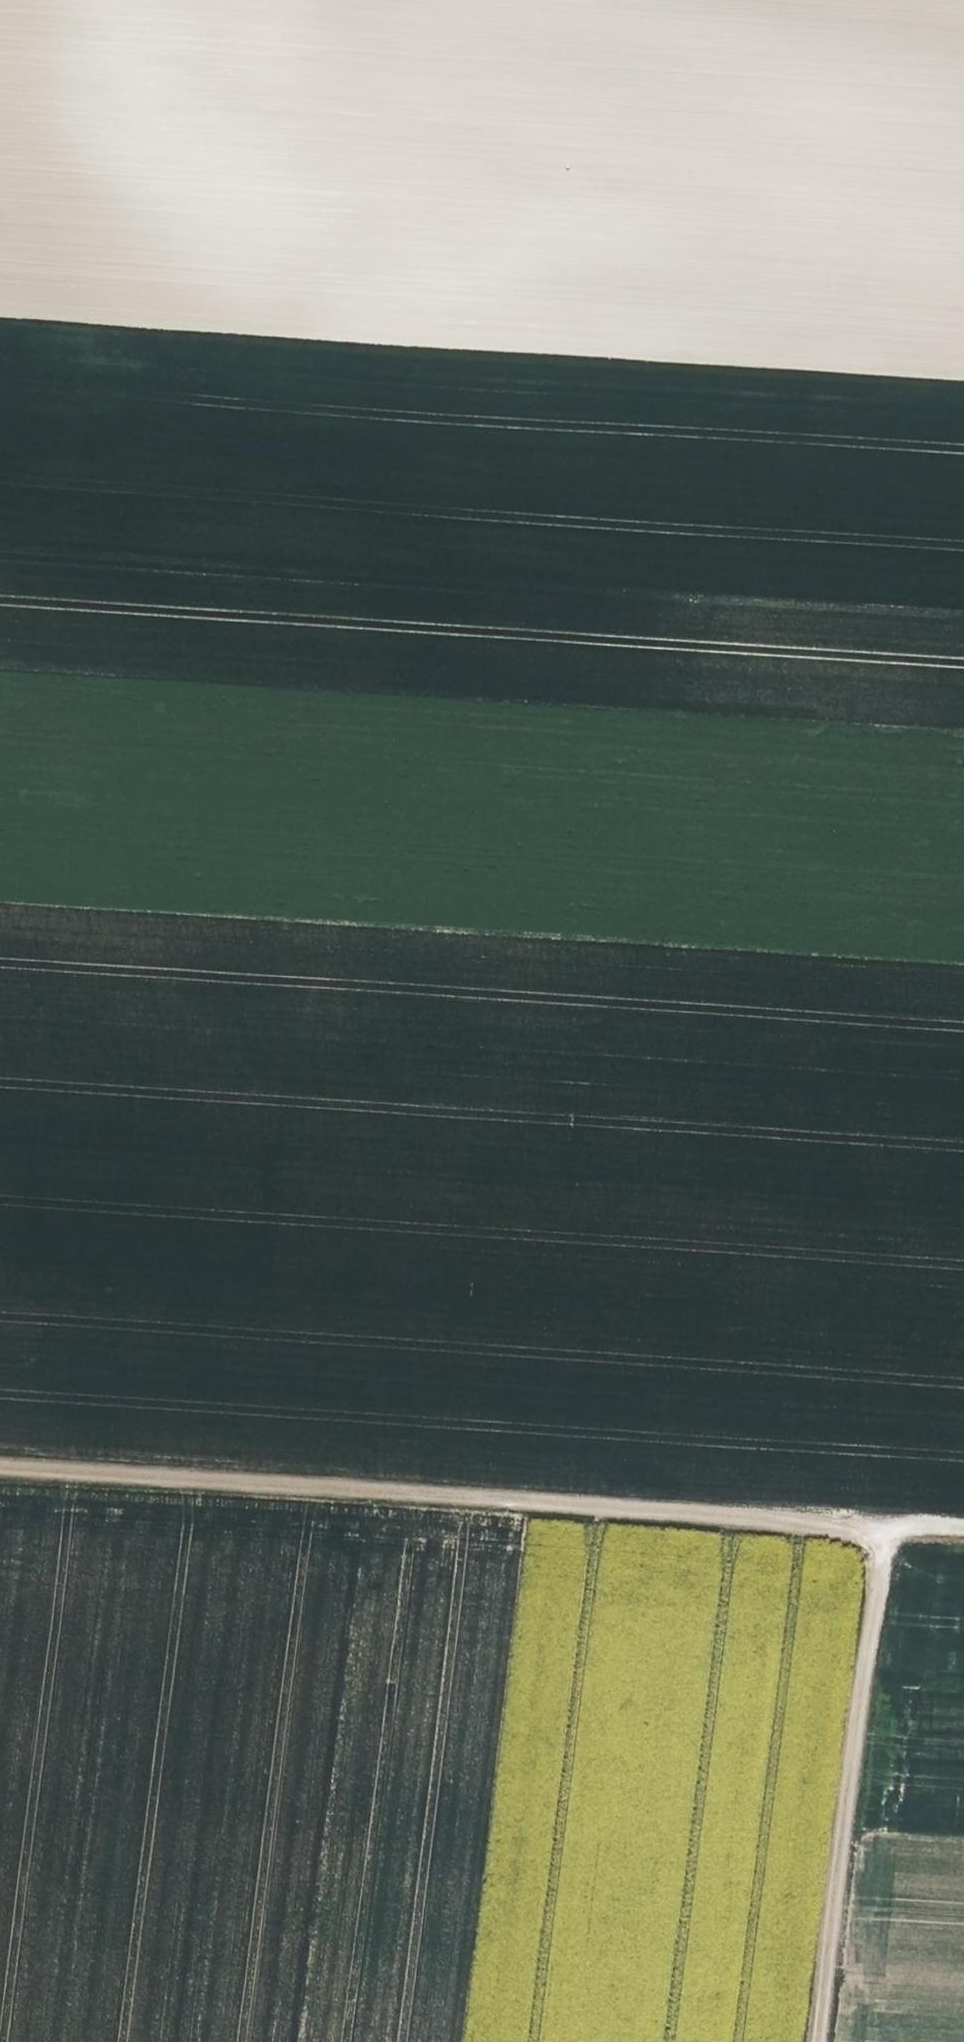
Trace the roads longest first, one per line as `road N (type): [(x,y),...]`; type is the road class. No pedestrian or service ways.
road 1 (track): [(963,1525),(0,1466)]
road 2 (track): [(883,1520),(820,2041)]

